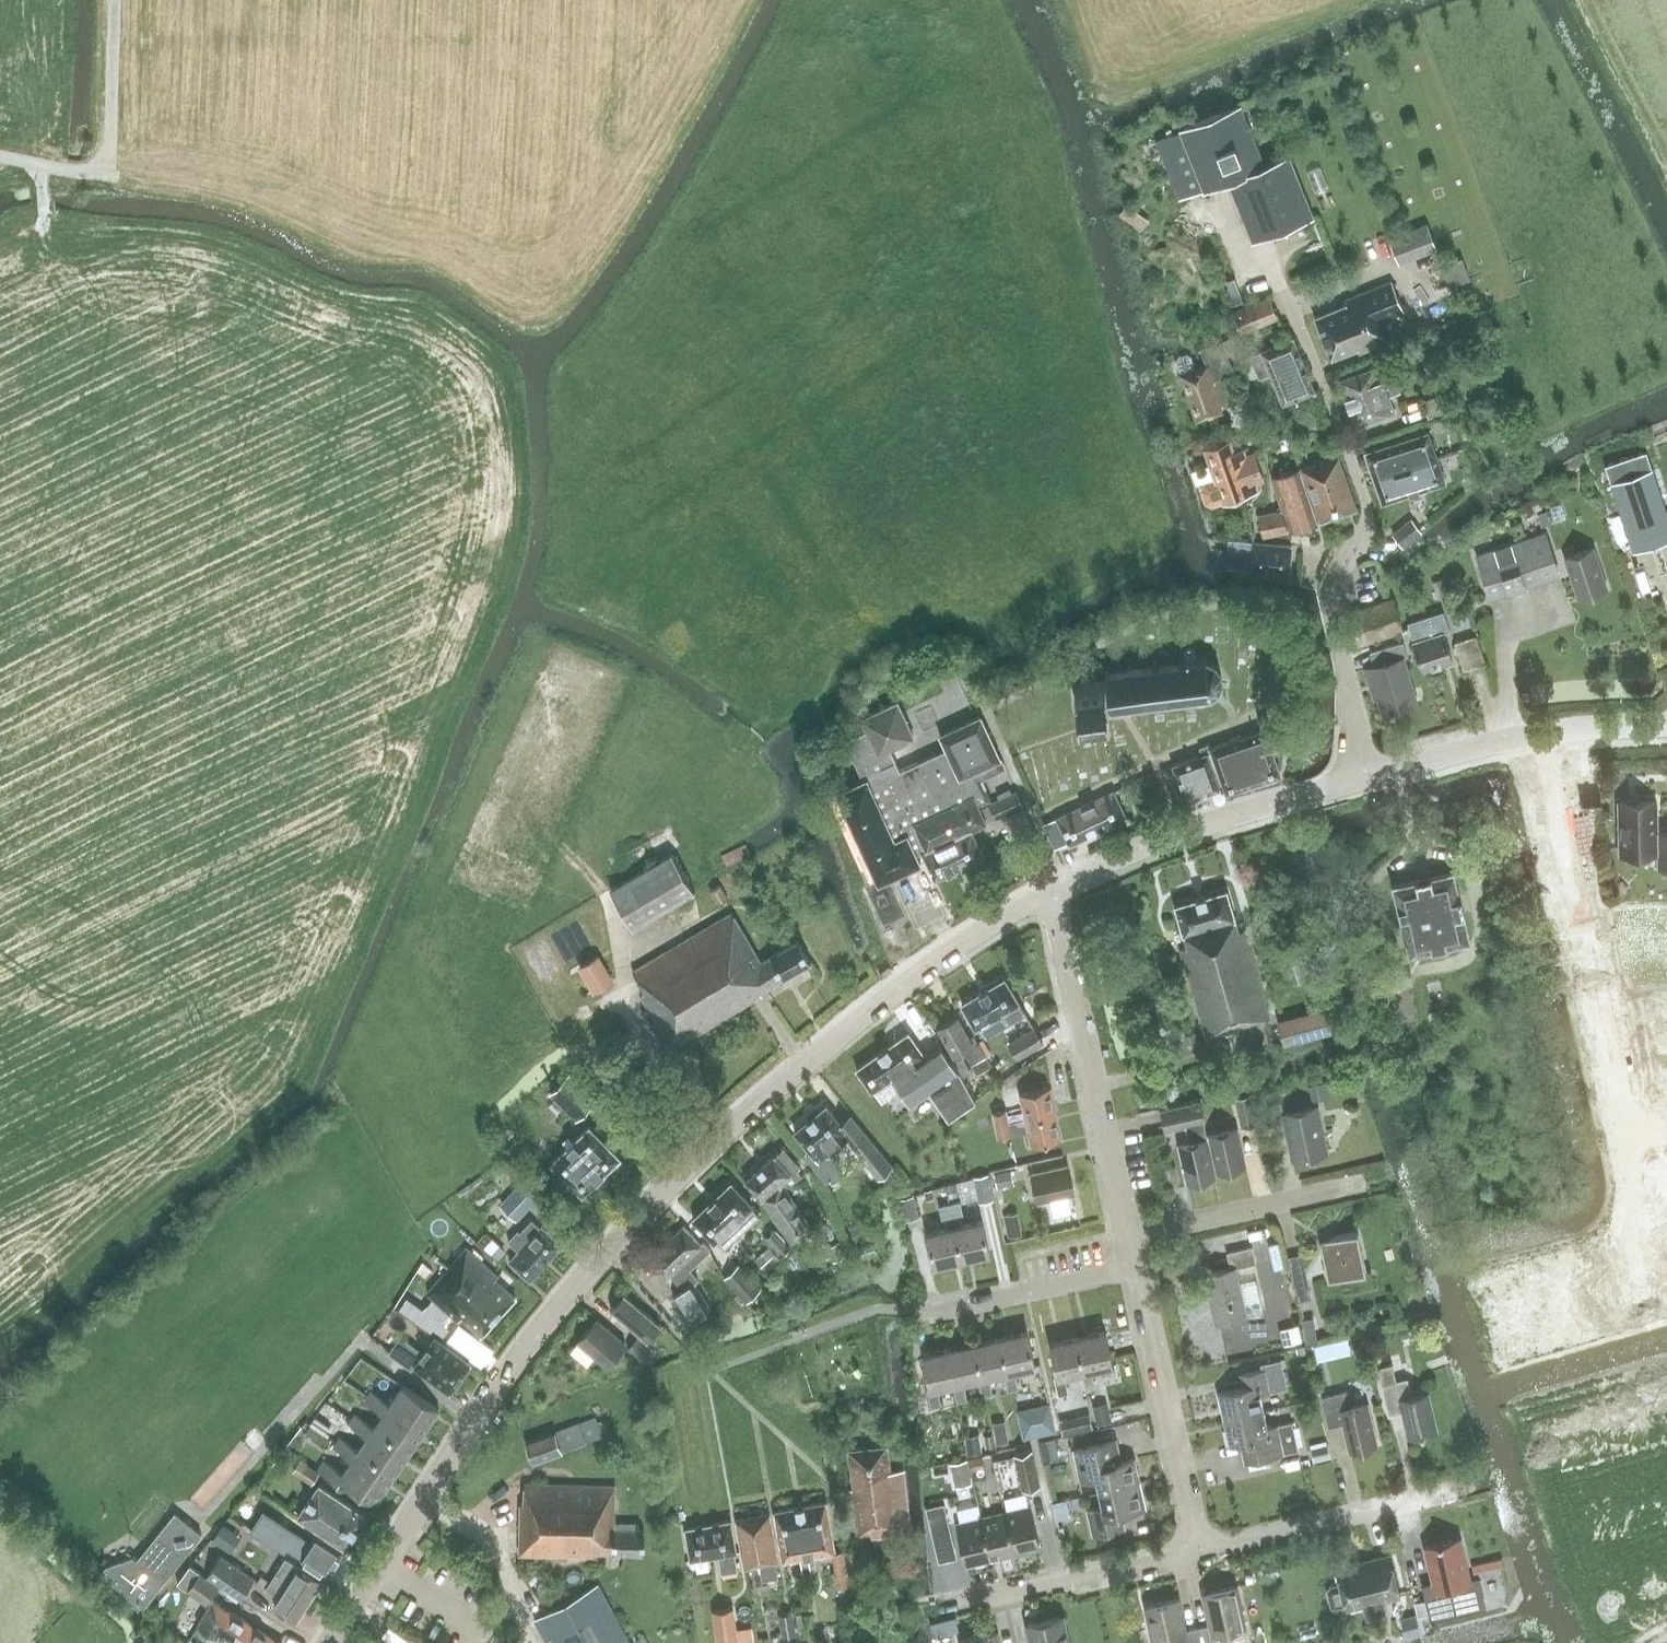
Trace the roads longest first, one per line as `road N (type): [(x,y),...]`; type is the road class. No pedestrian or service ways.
road 1 (tertiary): [(330,1642),(477,1419),(606,1254),(709,1151),(861,1019),(1050,890)]
road 2 (residential): [(1364,778),(1340,600),(1350,560),(1378,520),(1274,265)]
road 3 (residential): [(1542,735),(1635,1147),(1666,1141)]
road 4 (residential): [(1127,1238),(1050,890)]
road 5 (tertiary): [(1050,890),(1179,836),(1364,778)]
road 6 (residential): [(1202,1549),(1134,1269)]
road 7 (track): [(0,157),(82,174),(105,161),(117,0)]
road 8 (residential): [(1202,1549),(1454,1498)]
road 9 (residential): [(956,1606),(1202,1549)]
road 10 (residential): [(1127,1238),(1369,1184)]
road 11 (residential): [(935,1312),(1134,1269)]
road 12 (track): [(532,1642),(486,1536),(428,1493)]
road 13 (tertiary): [(1364,778),(1542,735)]
road 14 (tertiary): [(1542,735),(1666,725)]

